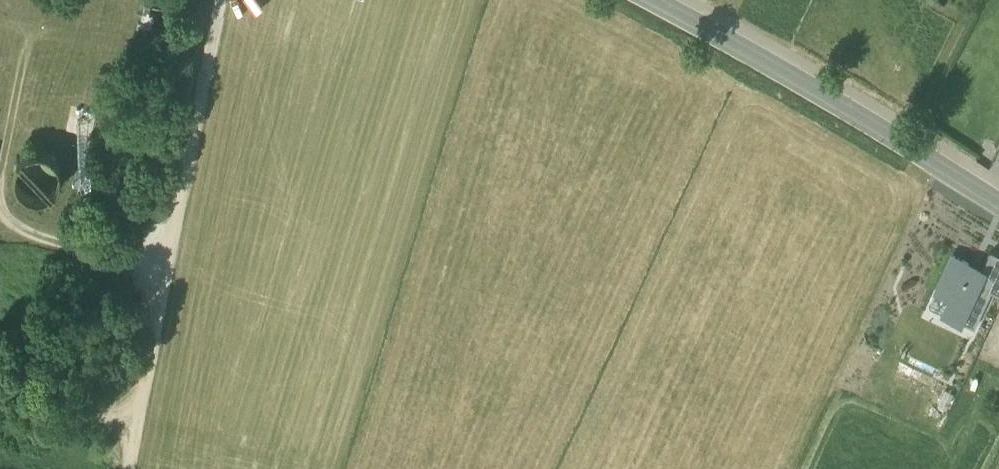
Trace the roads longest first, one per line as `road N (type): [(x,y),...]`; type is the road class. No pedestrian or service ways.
road 1 (tertiary): [(647,0),(998,207)]
road 2 (track): [(160,320),(131,468)]
road 3 (track): [(0,406),(137,427)]

